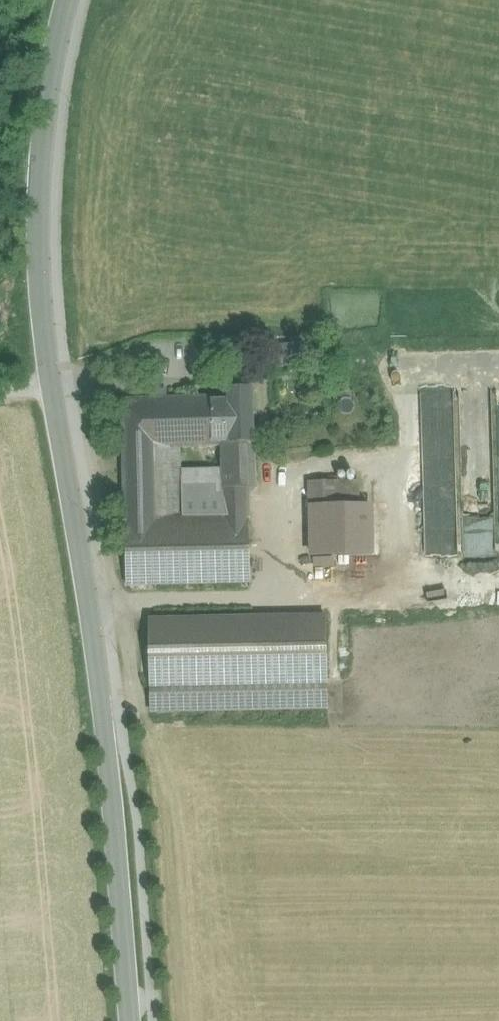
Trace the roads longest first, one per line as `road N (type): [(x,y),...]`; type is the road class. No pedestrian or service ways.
road 1 (unclassified): [(130,1020),(98,667),(50,384),(41,211),(51,90),(74,0)]

